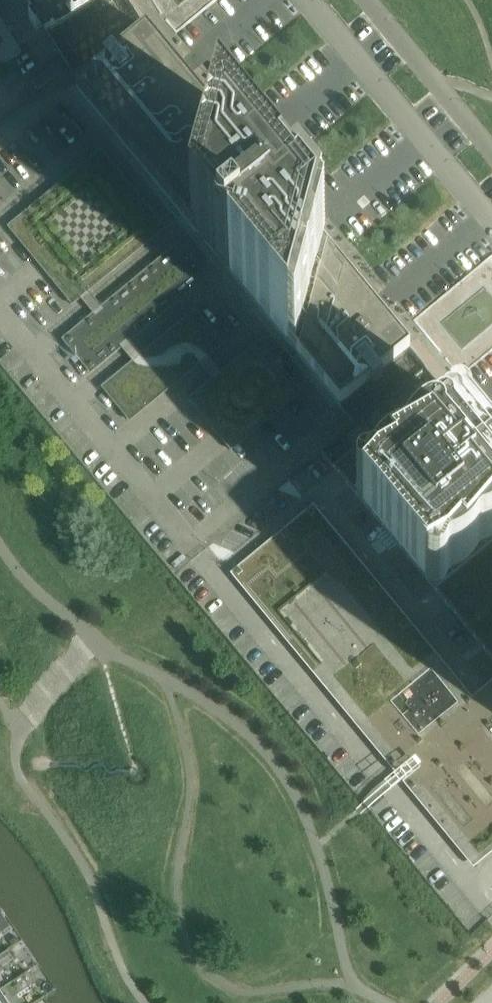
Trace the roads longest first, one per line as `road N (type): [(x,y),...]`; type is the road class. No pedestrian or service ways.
road 1 (tertiary): [(308,0),(491,222)]

